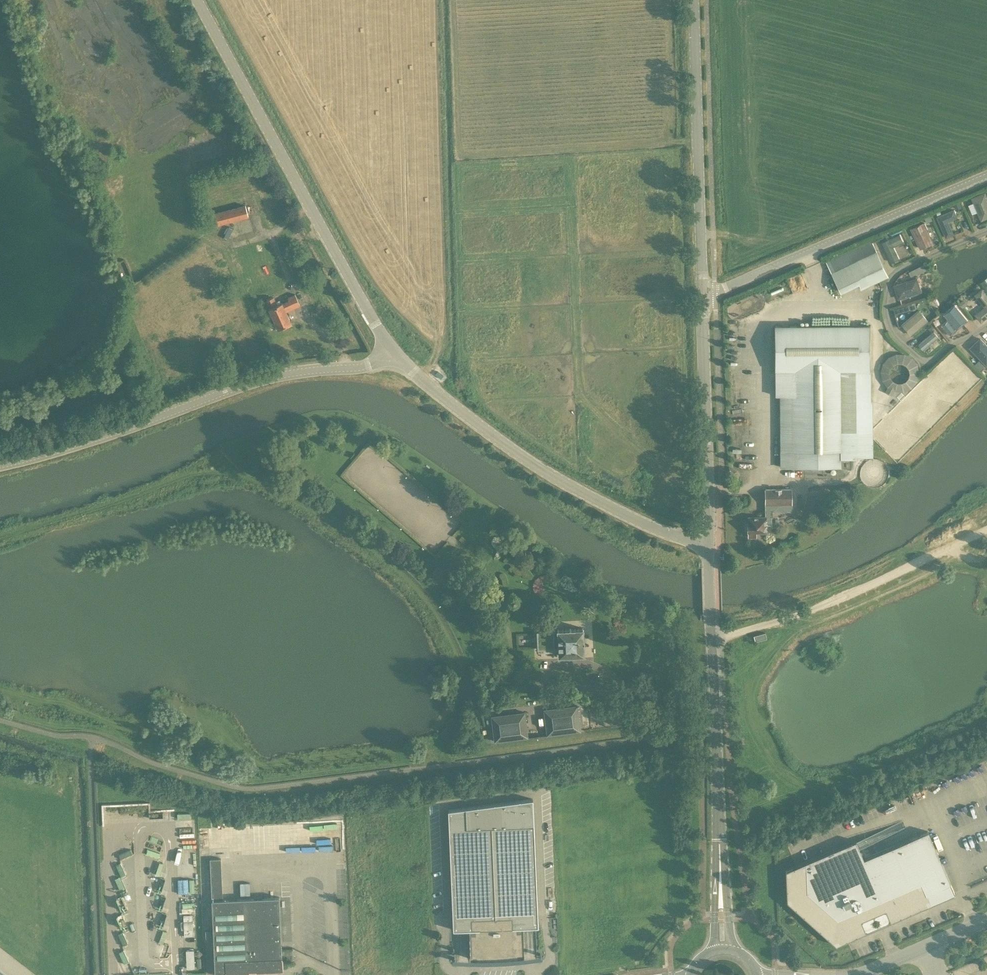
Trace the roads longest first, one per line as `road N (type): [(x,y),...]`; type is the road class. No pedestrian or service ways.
road 1 (unclassified): [(0,465),(274,374),(366,363),(392,348)]
road 2 (tertiary): [(725,951),(709,542)]
road 3 (tertiary): [(392,348),(195,0)]
road 4 (tertiary): [(709,542),(633,519),(522,457),(434,391),(392,348)]
road 5 (unclassified): [(703,298),(986,176)]
road 6 (tertiary): [(703,298),(694,0)]
road 7 (track): [(713,636),(871,588),(986,530)]
road 8 (tertiary): [(709,542),(703,298)]
road 9 (unclassified): [(863,974),(986,922)]

